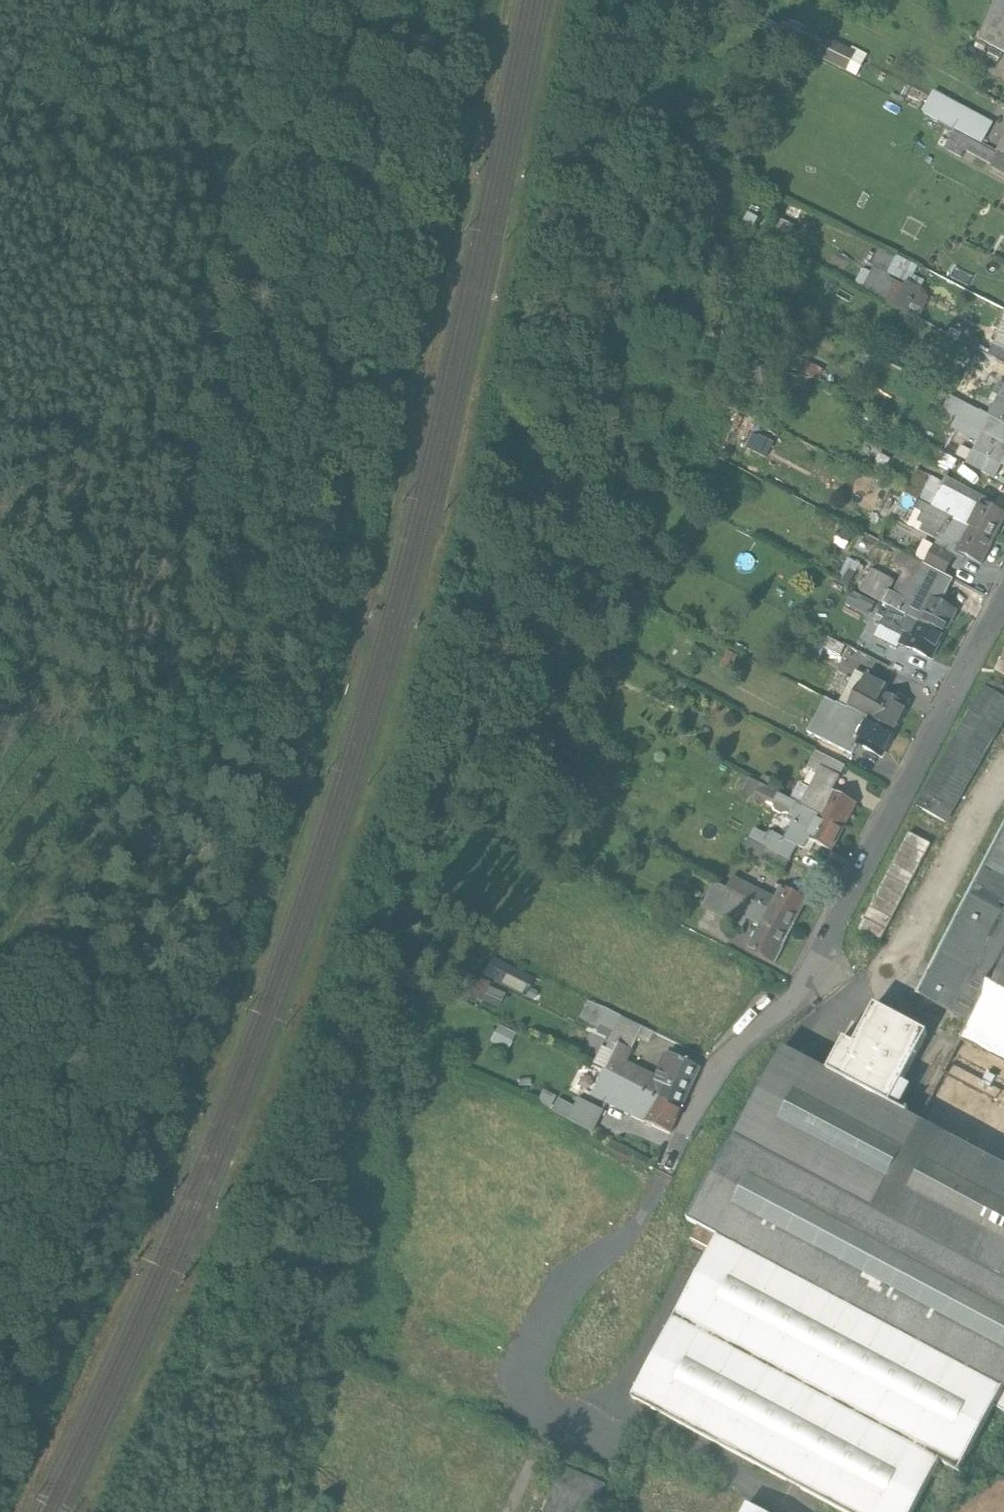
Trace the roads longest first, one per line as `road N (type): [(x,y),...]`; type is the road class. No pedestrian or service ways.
road 1 (track): [(0,915),(168,713),(181,462),(268,0)]
road 2 (residential): [(1003,590),(816,970),(724,1062),(667,1178)]

